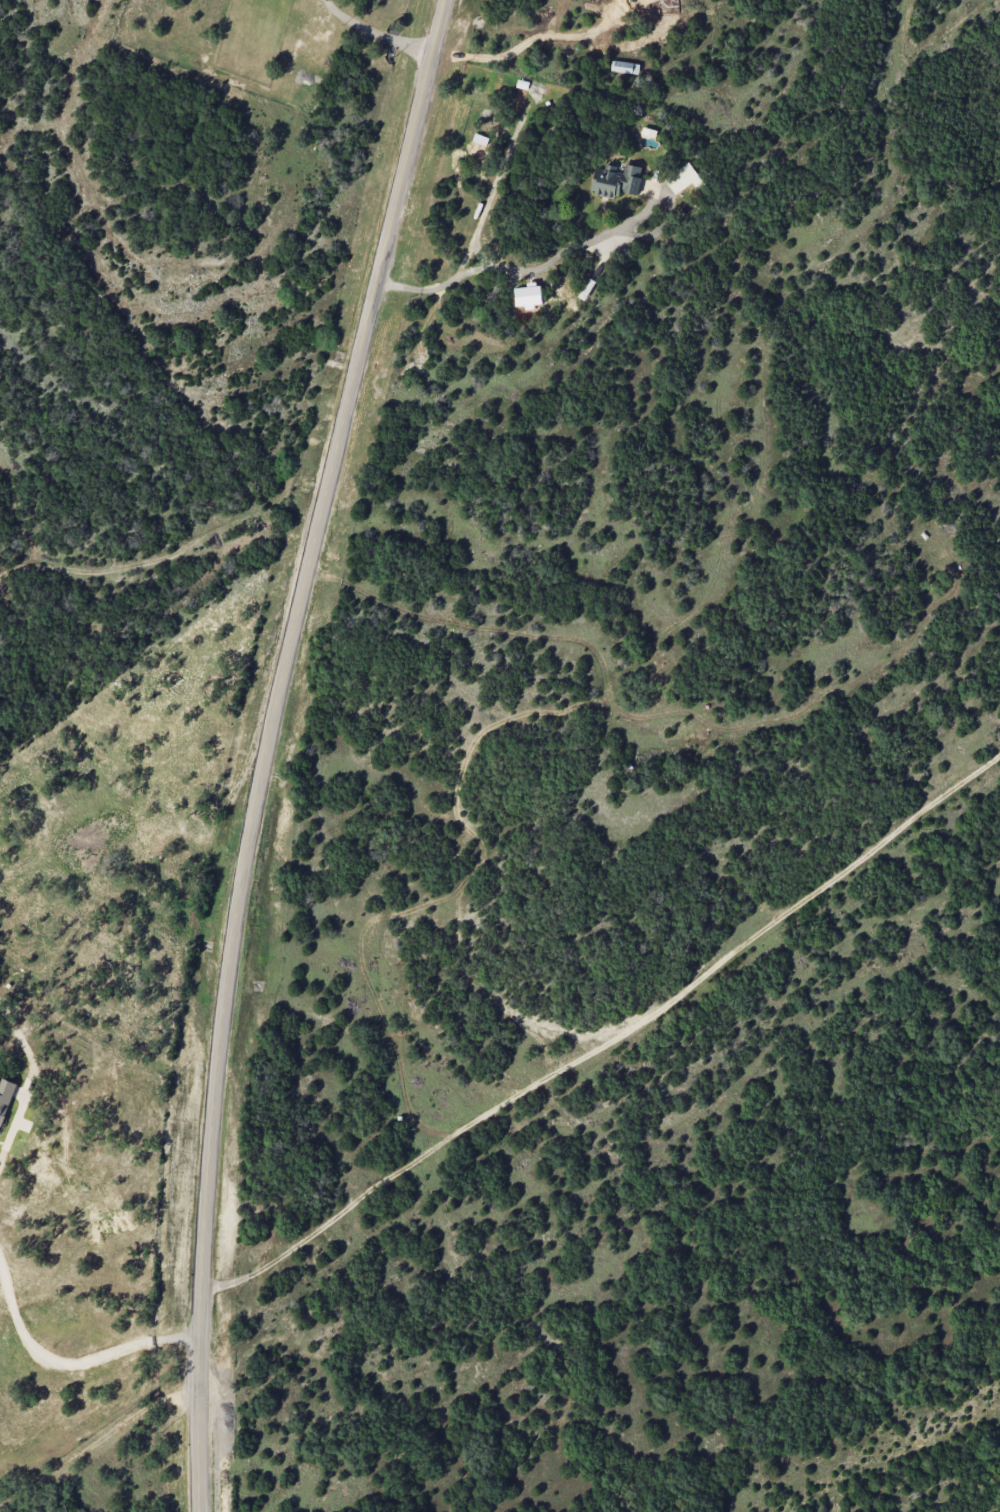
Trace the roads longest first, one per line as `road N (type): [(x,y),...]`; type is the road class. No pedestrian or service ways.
road 1 (secondary): [(443,0),(258,785),(207,1121),(193,1406),(197,1511)]

